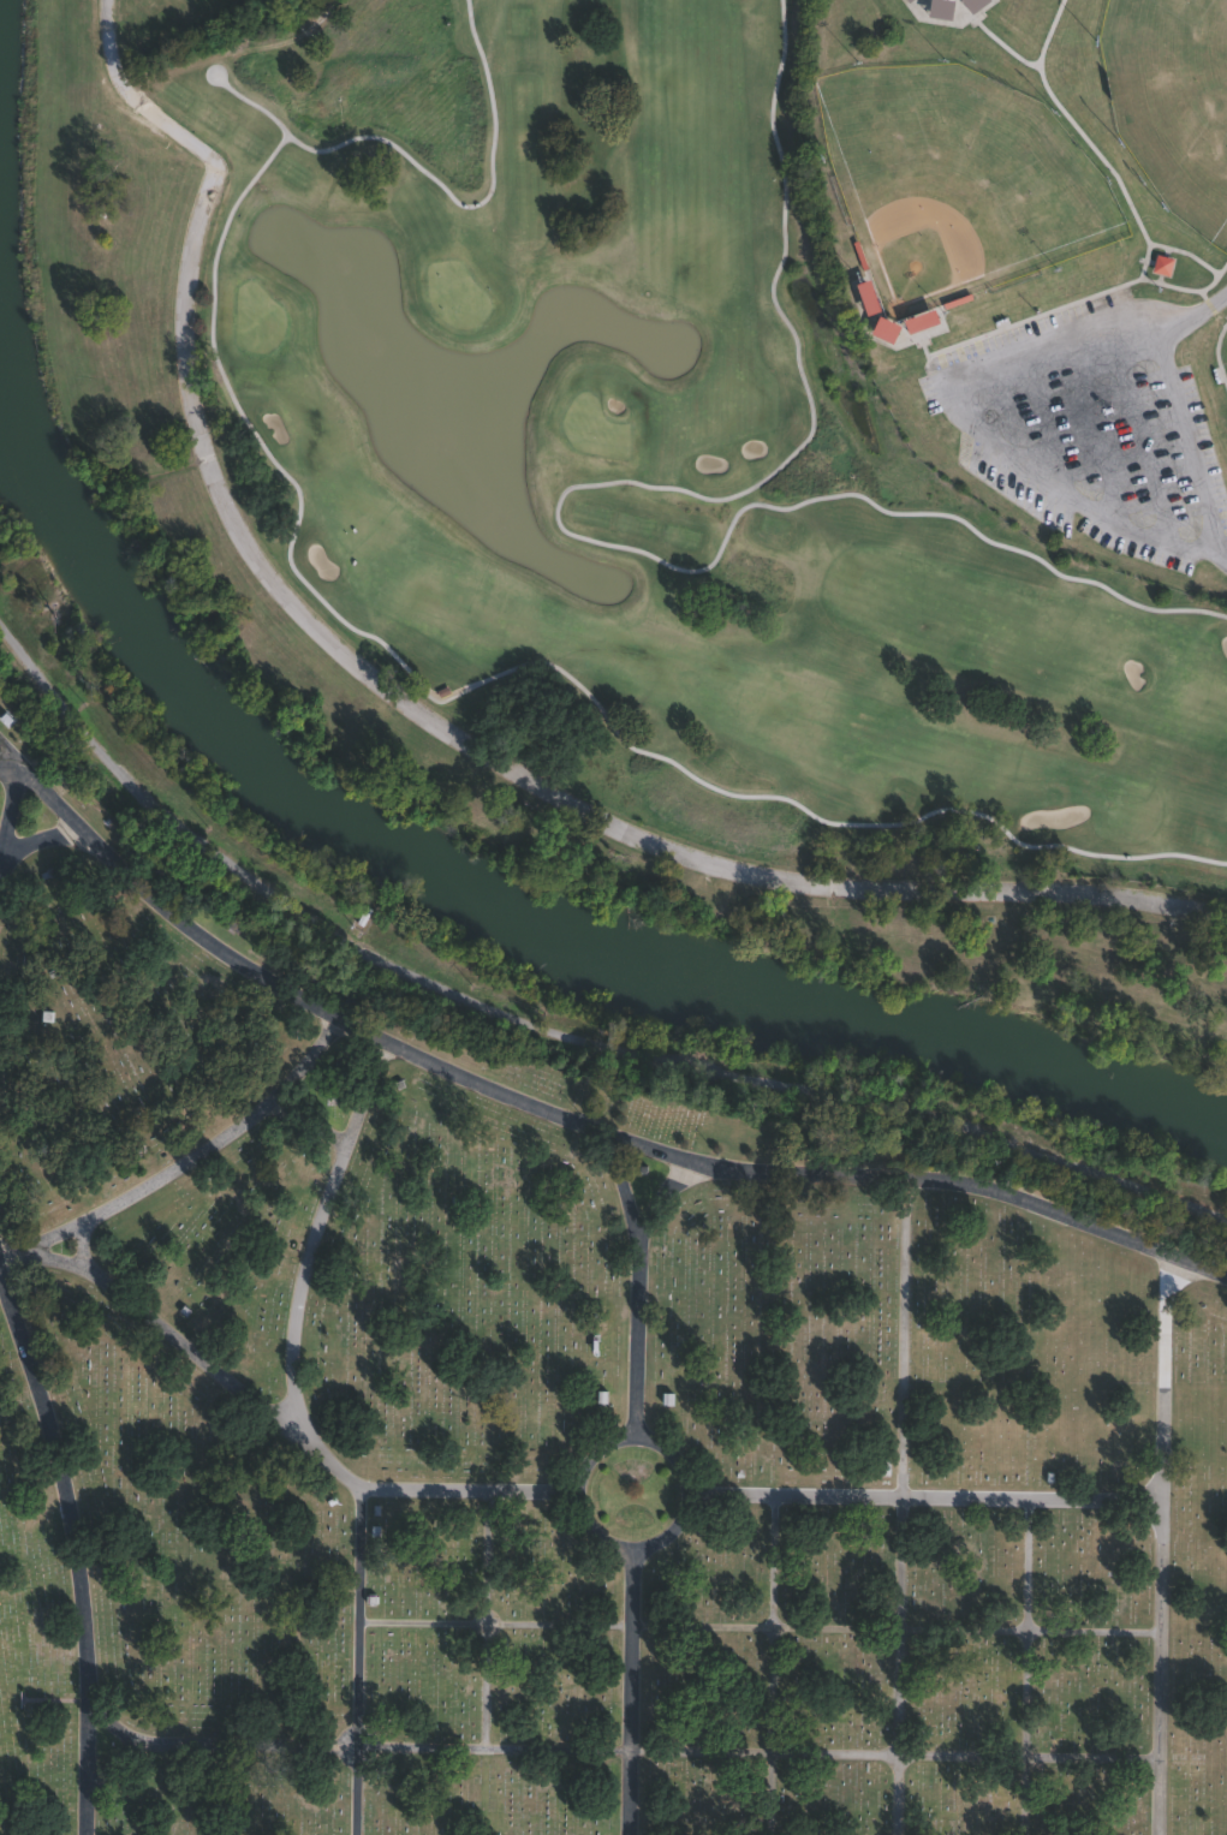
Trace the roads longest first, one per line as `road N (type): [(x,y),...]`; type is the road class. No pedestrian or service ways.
road 1 (residential): [(0,620),(131,753),(274,881),(353,933),(604,1043),(703,1070),(901,1097),(1226,1208)]

